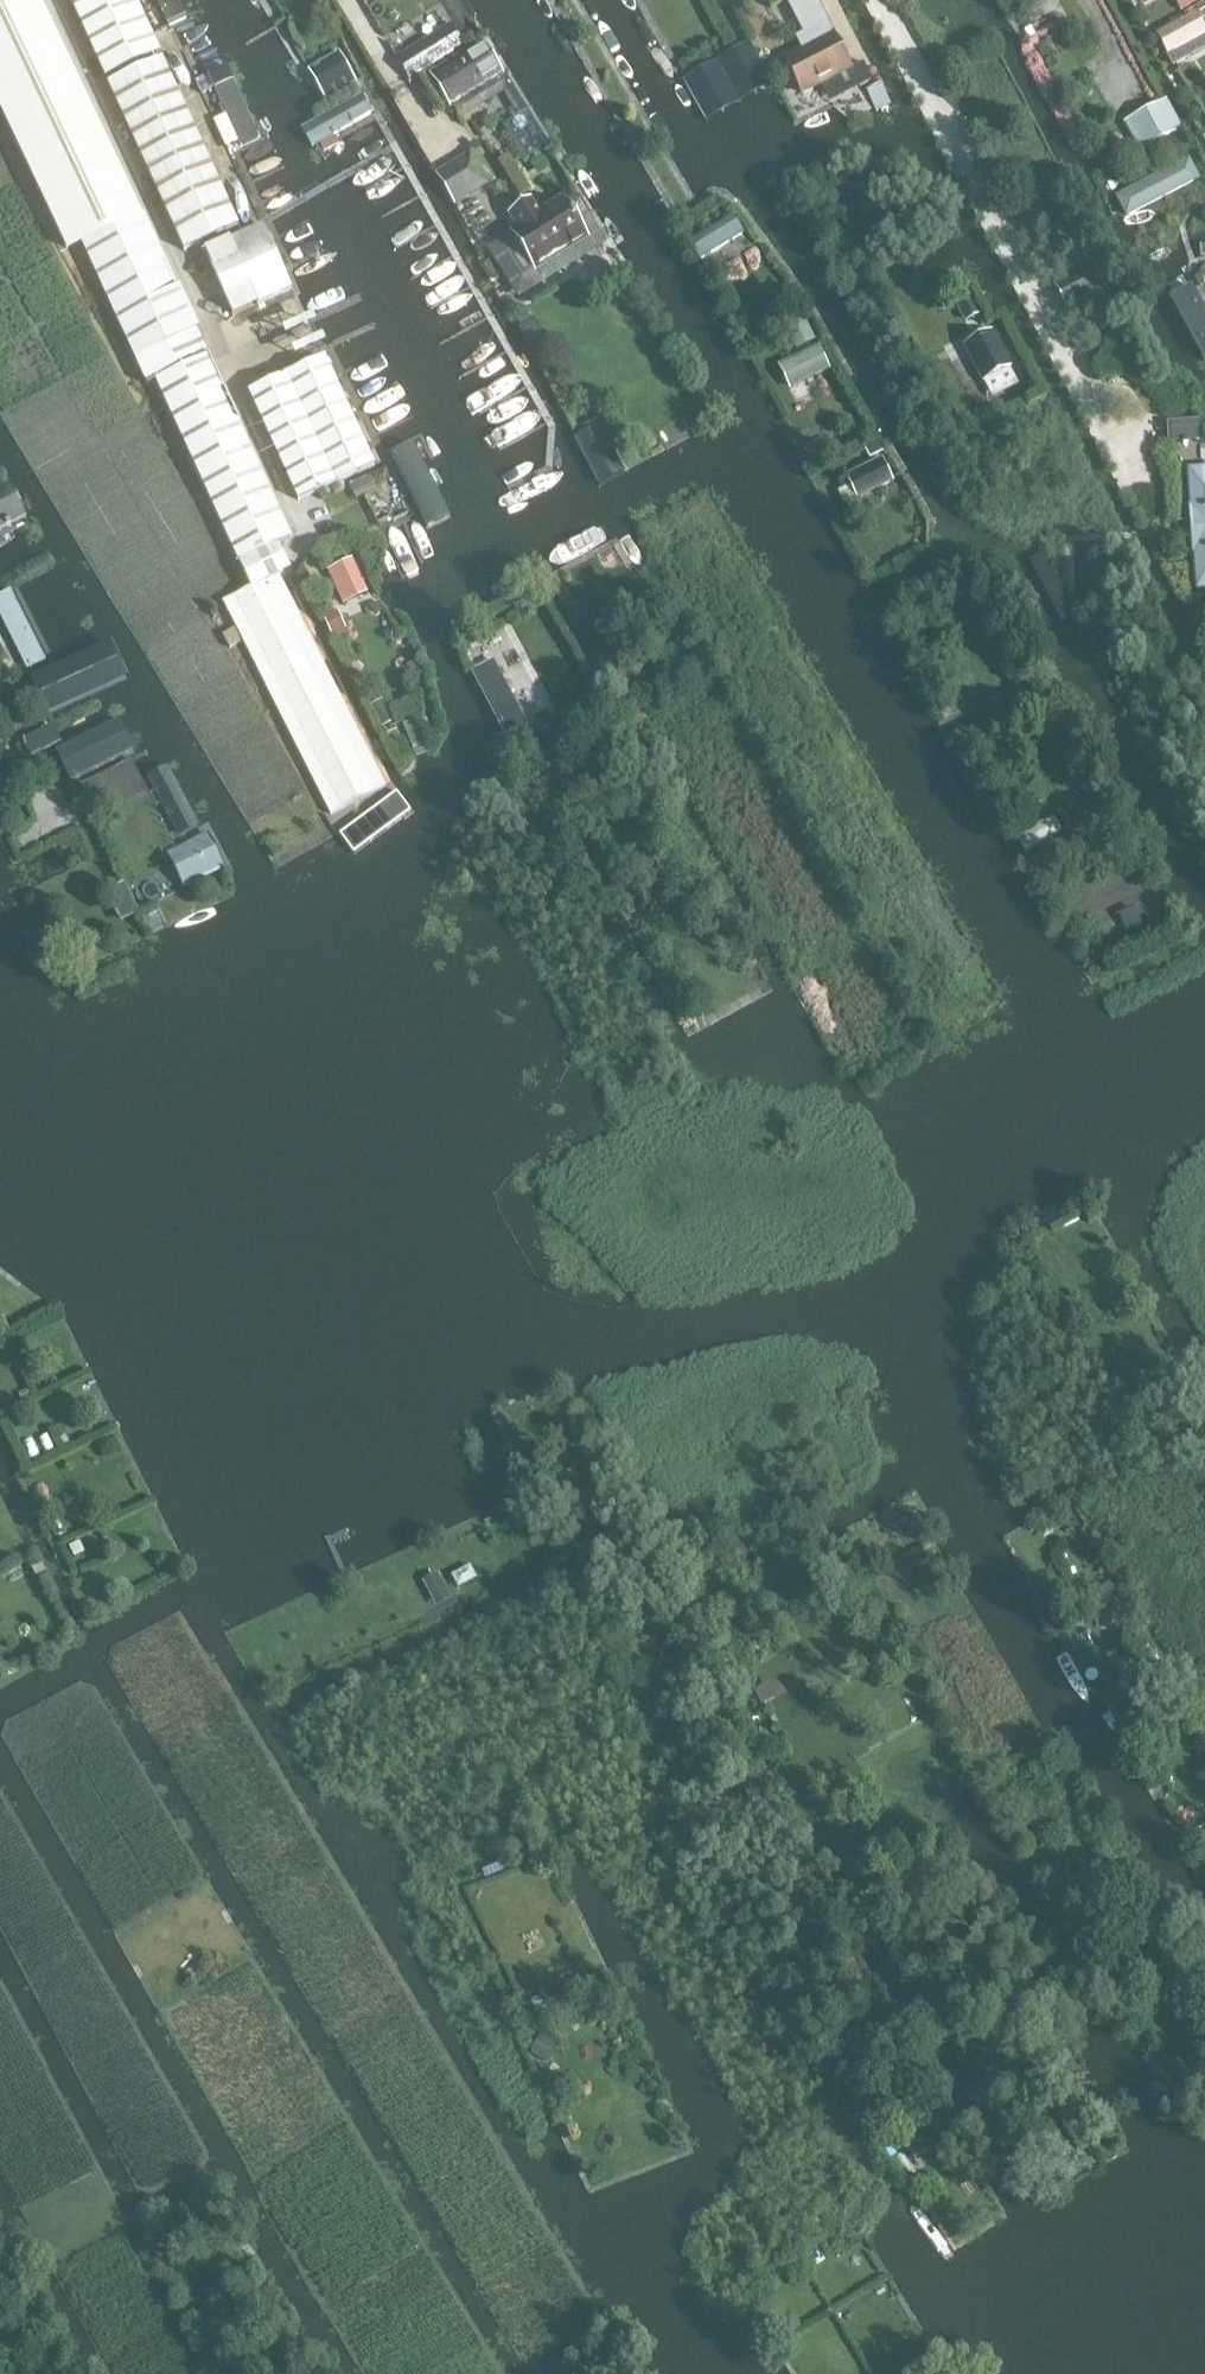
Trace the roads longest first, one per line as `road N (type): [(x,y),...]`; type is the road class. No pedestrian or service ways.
road 1 (track): [(1141,107),(1083,0)]

